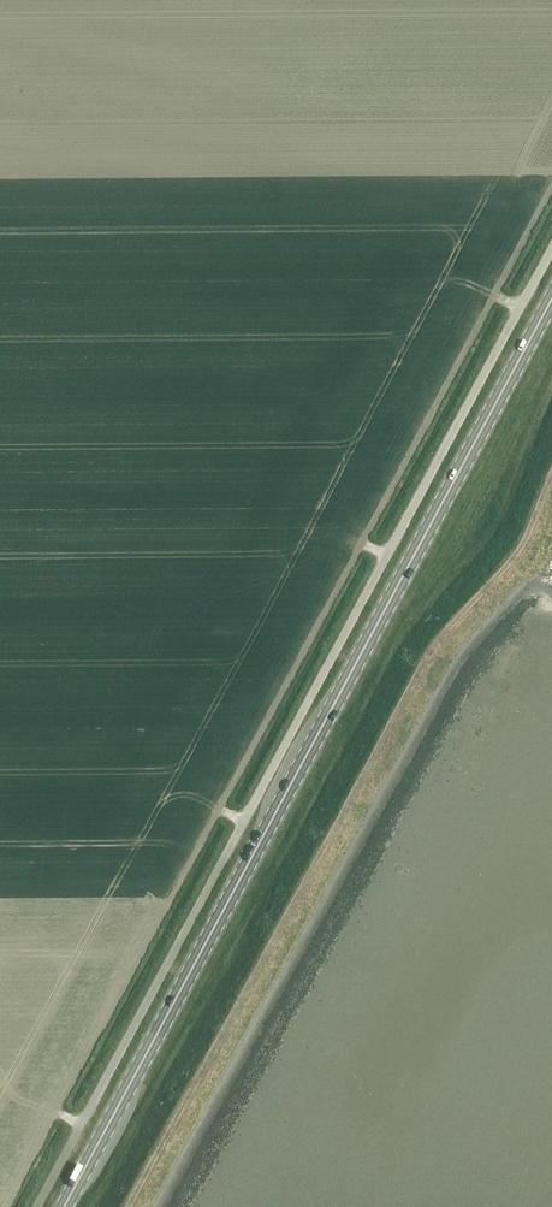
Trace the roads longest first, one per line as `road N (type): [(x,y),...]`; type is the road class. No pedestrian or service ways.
road 1 (unclassified): [(551,241),(37,1206)]
road 2 (primary): [(65,1206),(551,300)]
road 3 (track): [(551,473),(520,550),(431,653),(130,1206)]

